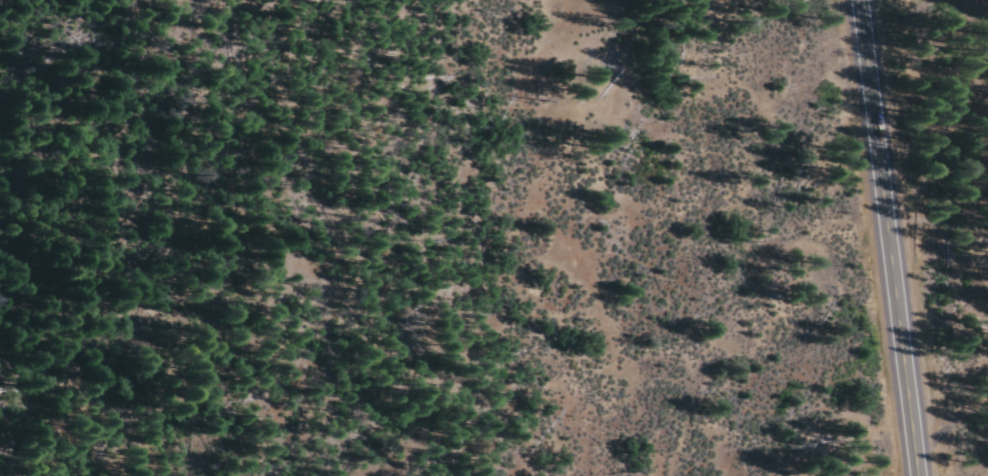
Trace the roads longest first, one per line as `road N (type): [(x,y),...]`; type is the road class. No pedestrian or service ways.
road 1 (trunk): [(856,0),(921,475)]

